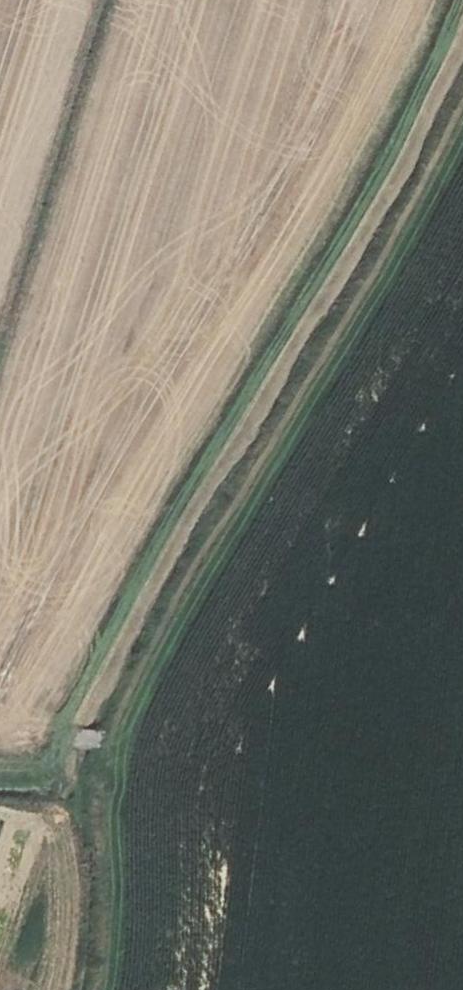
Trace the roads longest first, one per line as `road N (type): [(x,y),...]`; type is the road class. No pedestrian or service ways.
road 1 (track): [(0,768),(46,759),(70,738),(121,746),(102,989)]

